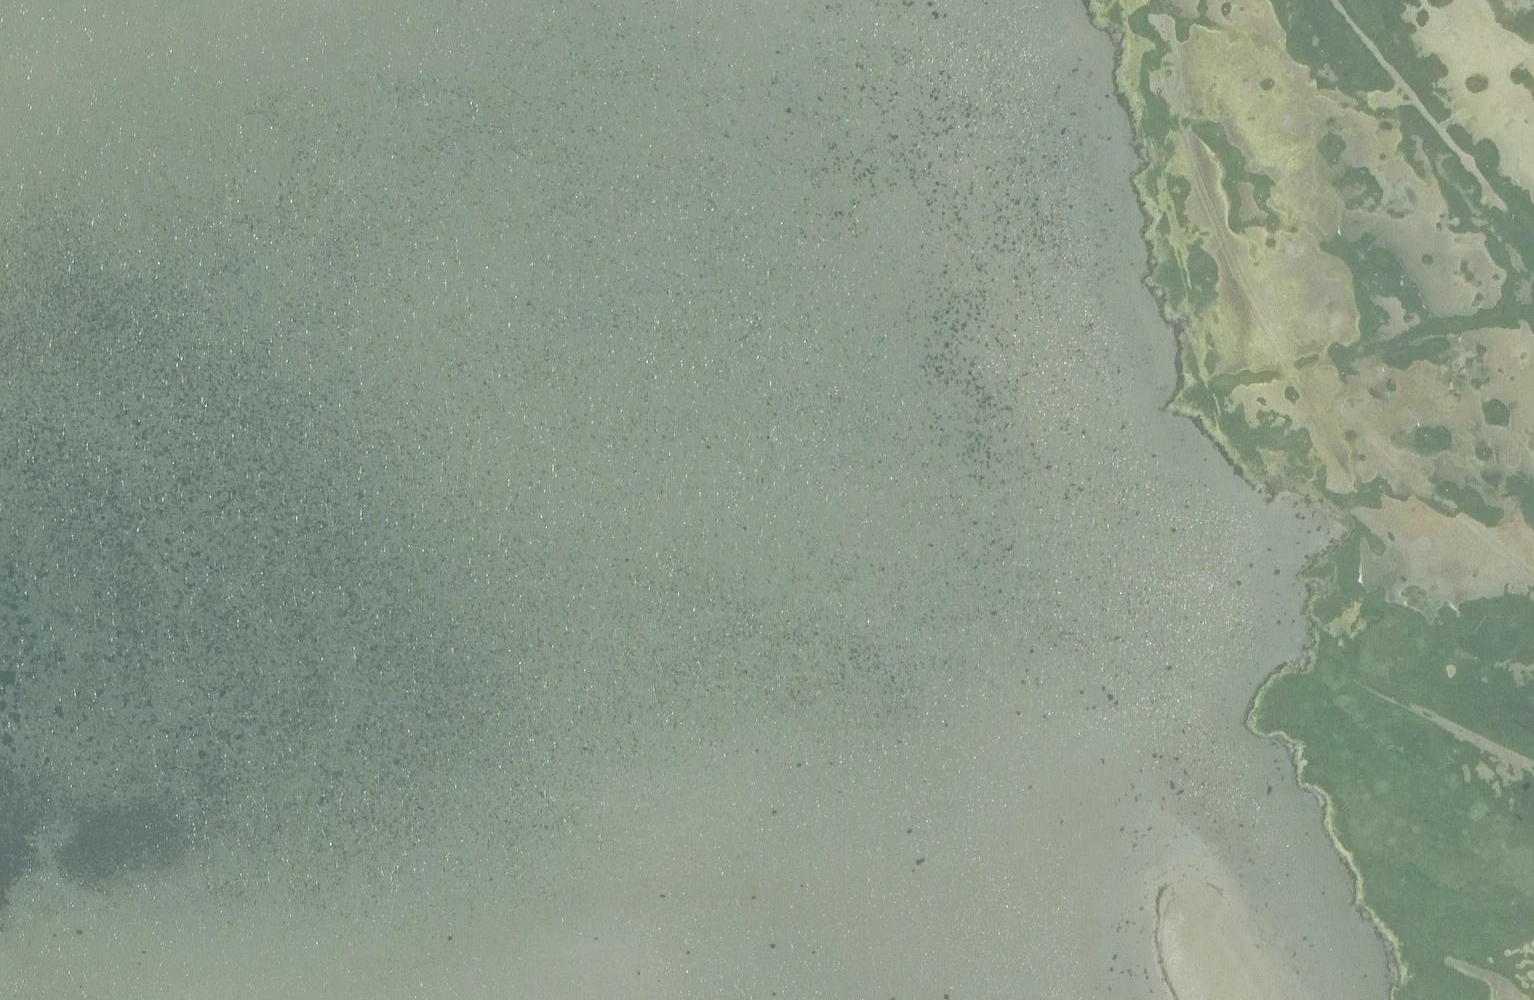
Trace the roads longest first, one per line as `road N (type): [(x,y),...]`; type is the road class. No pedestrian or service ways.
road 1 (track): [(1336,0),(1533,238)]

